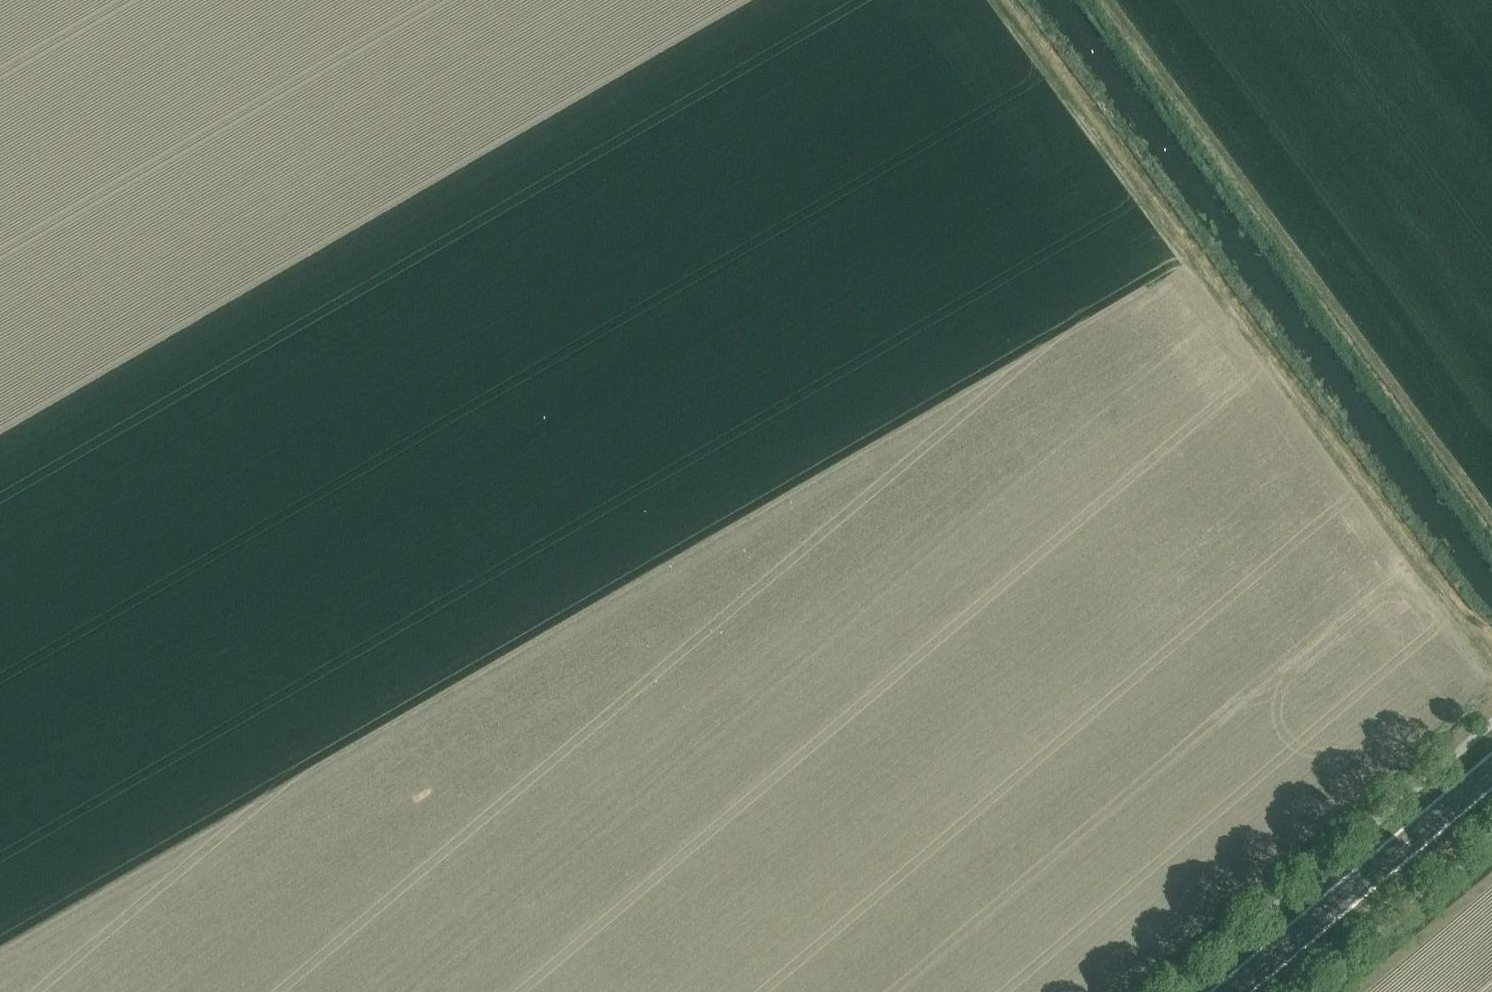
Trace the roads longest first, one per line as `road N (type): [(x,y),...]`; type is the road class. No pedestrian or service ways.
road 1 (secondary): [(1227,991),(1491,768)]

